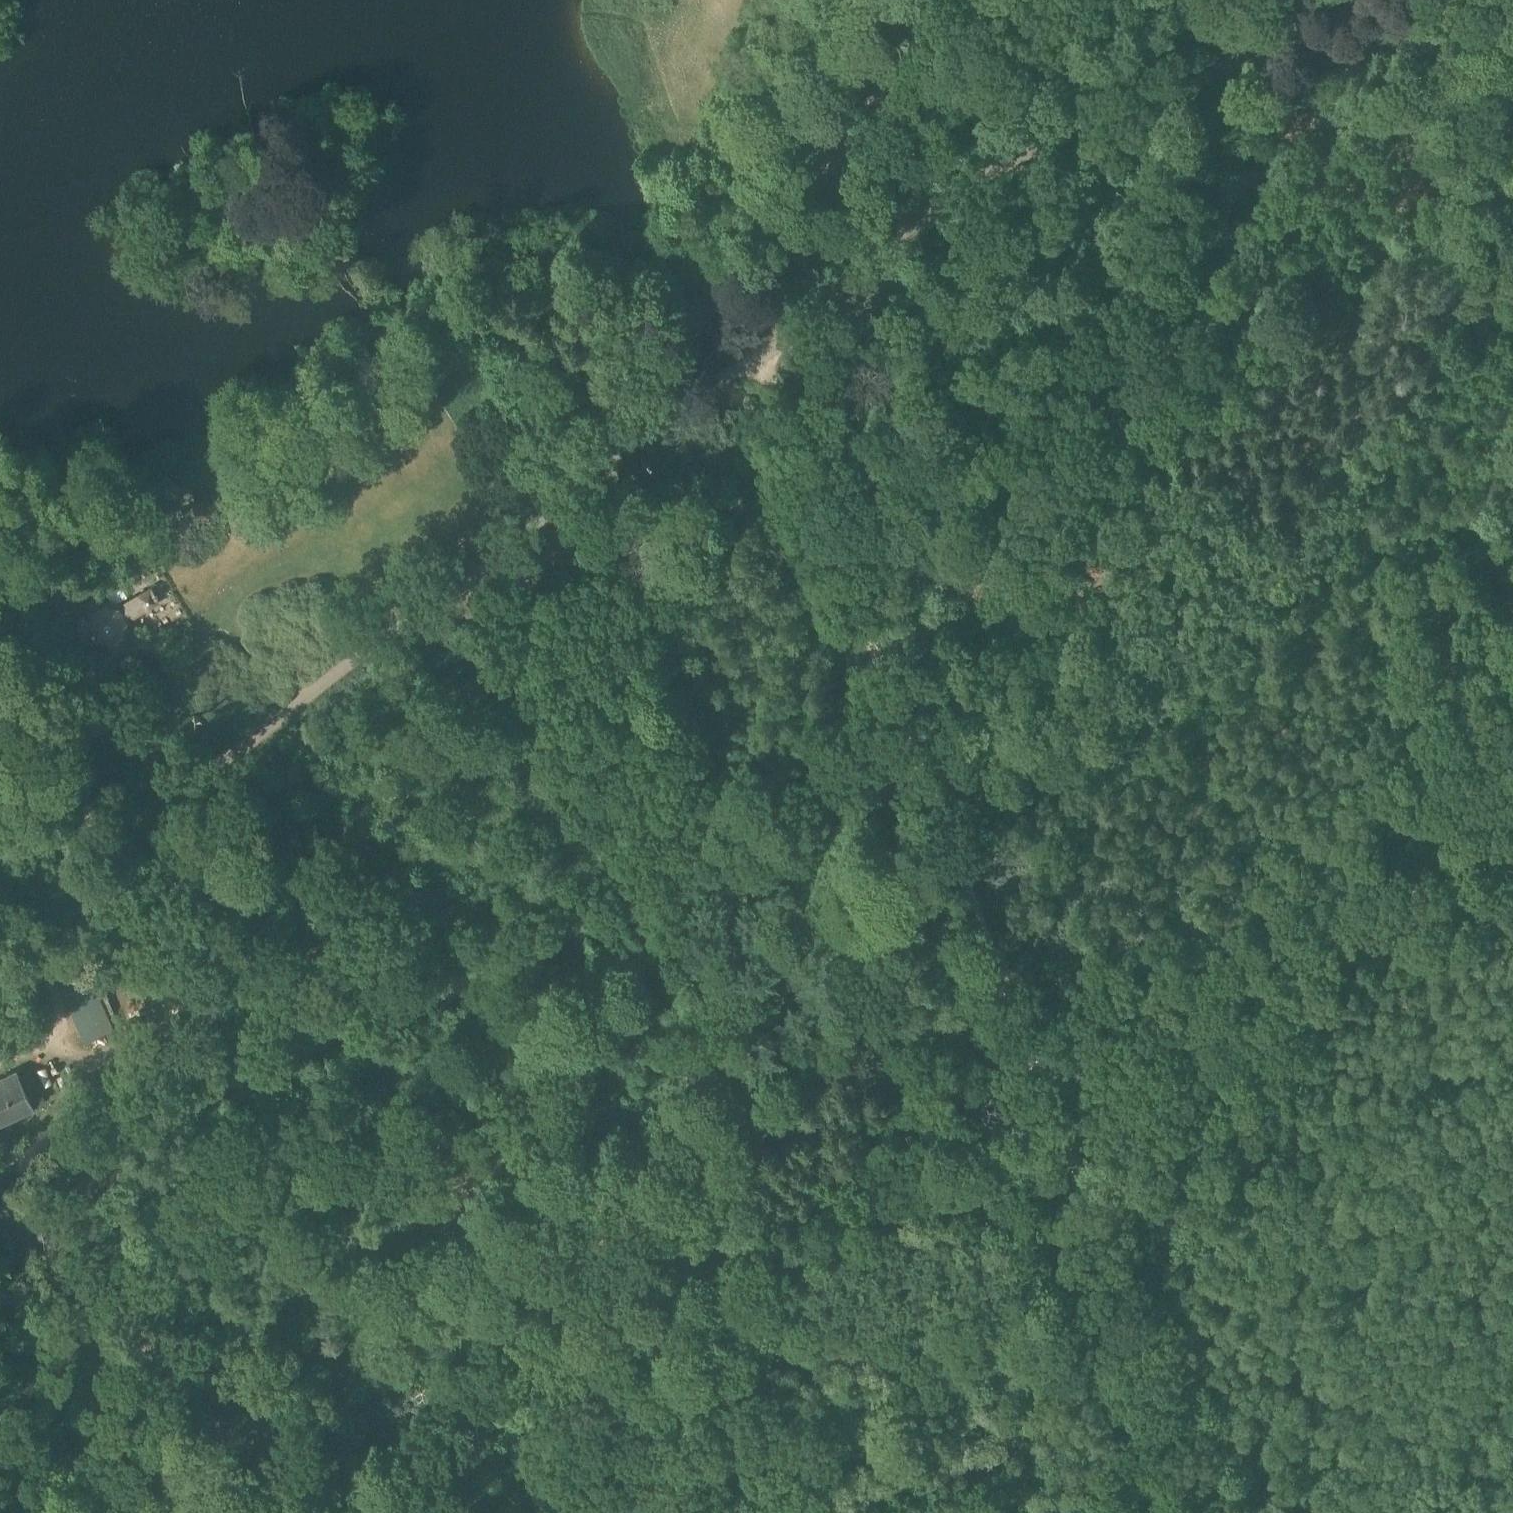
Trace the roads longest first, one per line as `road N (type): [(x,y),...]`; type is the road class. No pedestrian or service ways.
road 1 (residential): [(1160,92),(1015,151),(951,190),(758,358),(650,422),(179,795),(105,822),(0,825)]
road 2 (residential): [(1160,92),(1347,0)]
road 3 (track): [(0,1060),(51,1028),(52,1017),(47,988),(0,953)]

